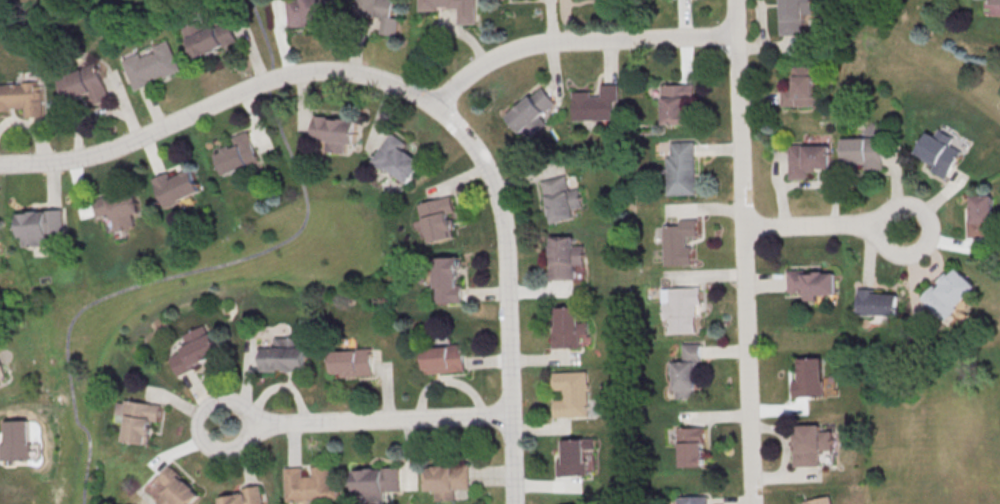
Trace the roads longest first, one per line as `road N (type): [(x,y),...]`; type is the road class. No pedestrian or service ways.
road 1 (residential): [(752,503),(734,0)]
road 2 (residential): [(433,107),(352,73),(286,75),(97,153),(0,164)]
road 3 (residential): [(511,503),(501,222),(481,163),(433,107)]
road 4 (residential): [(736,35),(528,47),(474,69),(433,107)]
road 5 (residential): [(509,415),(258,421)]
road 6 (residential): [(246,447),(257,431),(256,412),(243,398),(216,397),(202,410),(203,438),(218,451),(246,447)]
road 7 (residential): [(743,229),(907,231)]

